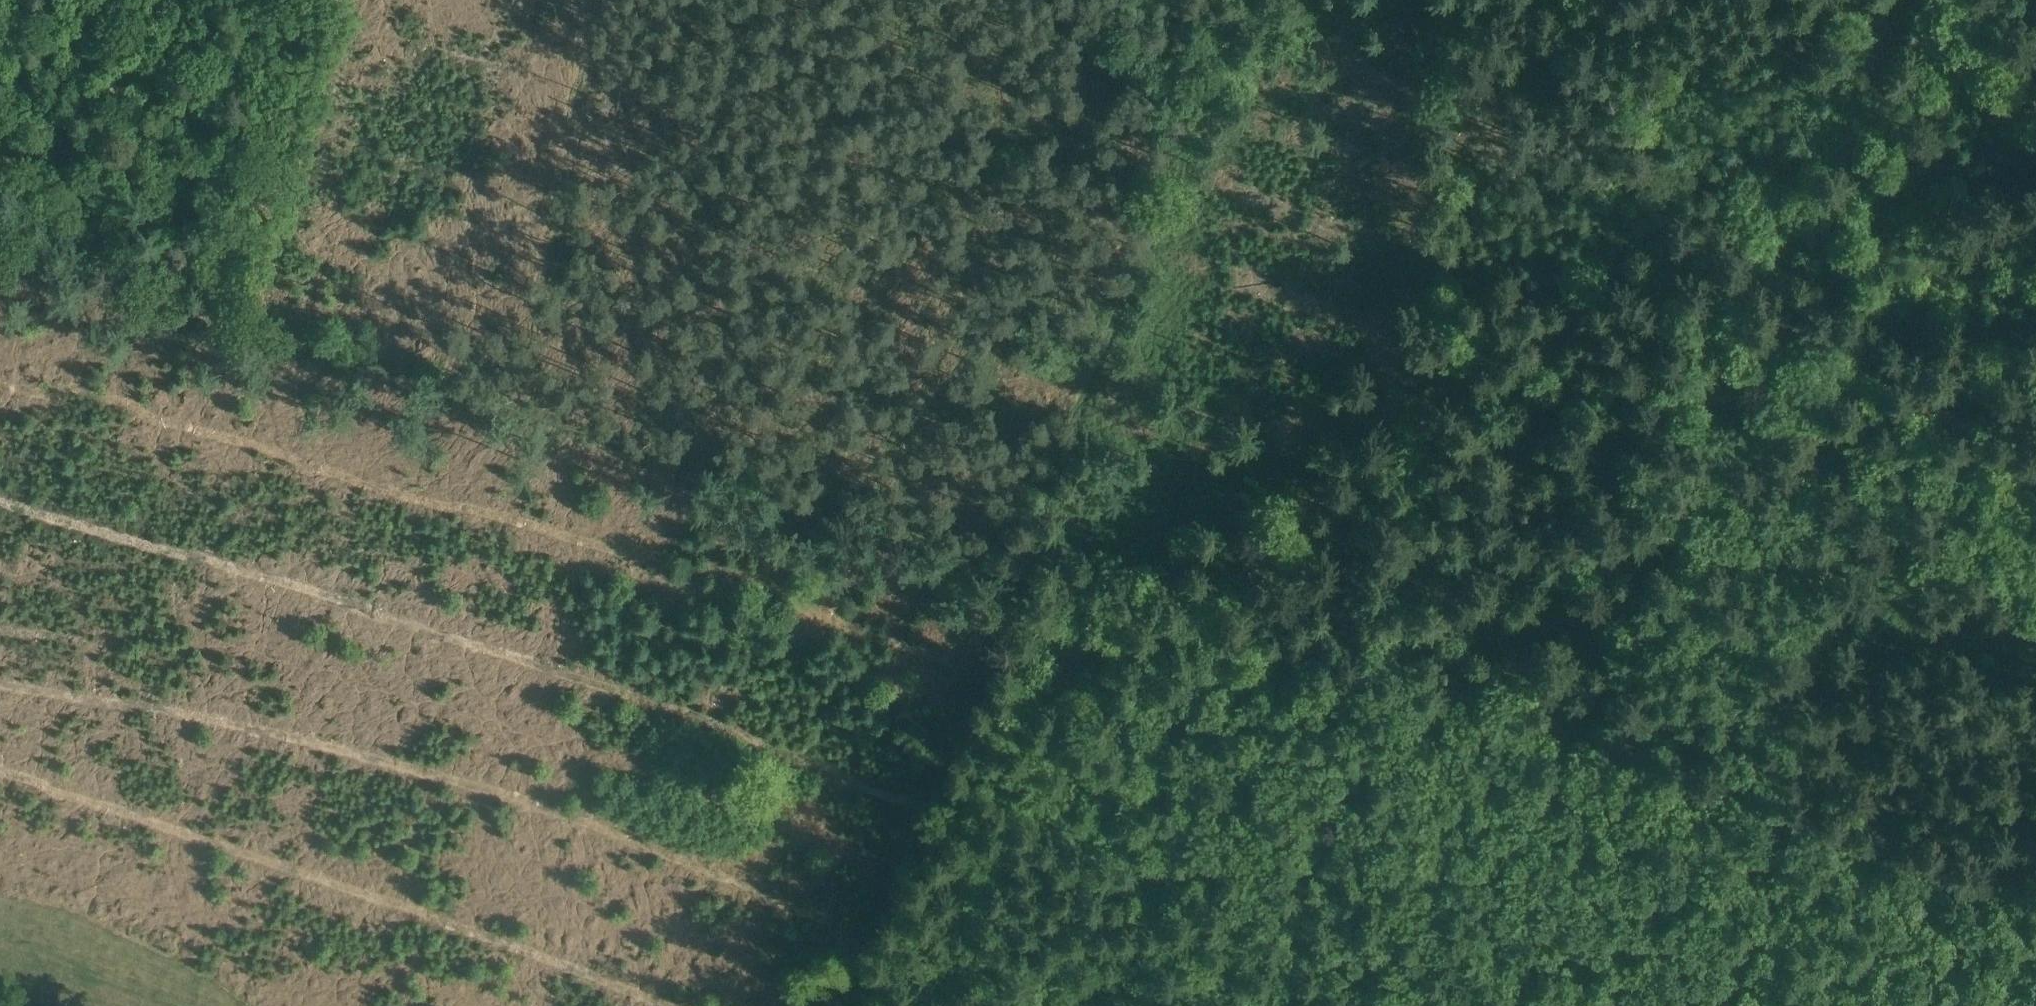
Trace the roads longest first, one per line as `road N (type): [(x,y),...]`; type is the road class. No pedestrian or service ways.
road 1 (track): [(2035,884),(0,254)]
road 2 (track): [(837,1005),(1015,568)]

